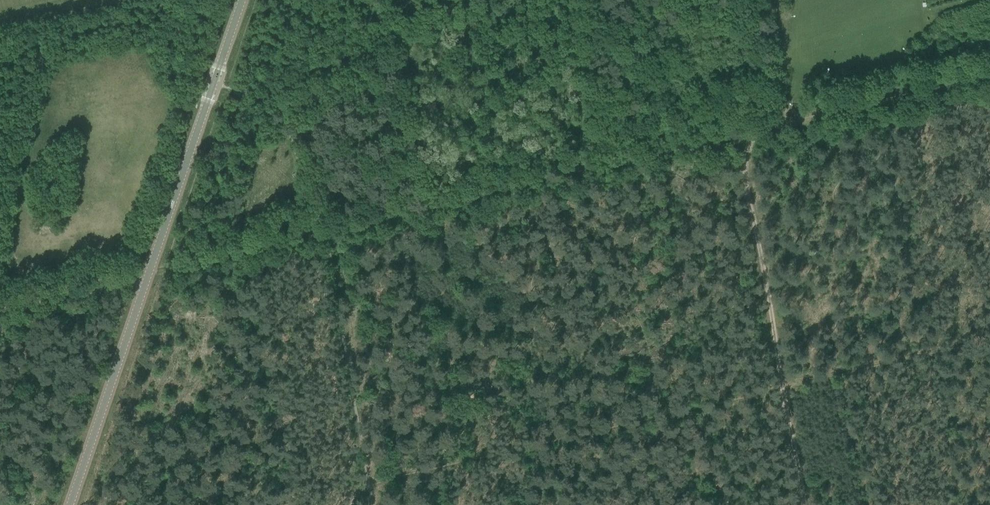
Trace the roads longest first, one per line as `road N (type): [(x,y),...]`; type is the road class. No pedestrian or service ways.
road 1 (tertiary): [(62,504),(241,0)]
road 2 (track): [(146,275),(0,309)]

